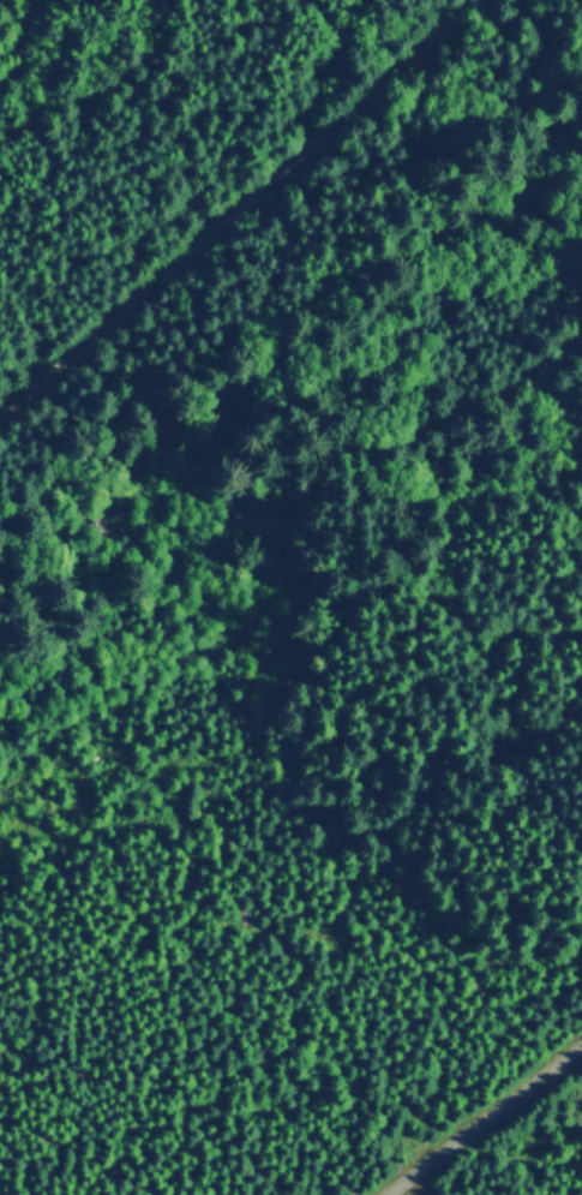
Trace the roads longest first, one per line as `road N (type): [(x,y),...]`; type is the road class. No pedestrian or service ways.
road 1 (track): [(0,438),(498,0)]
road 2 (residential): [(363,1194),(581,1020)]

